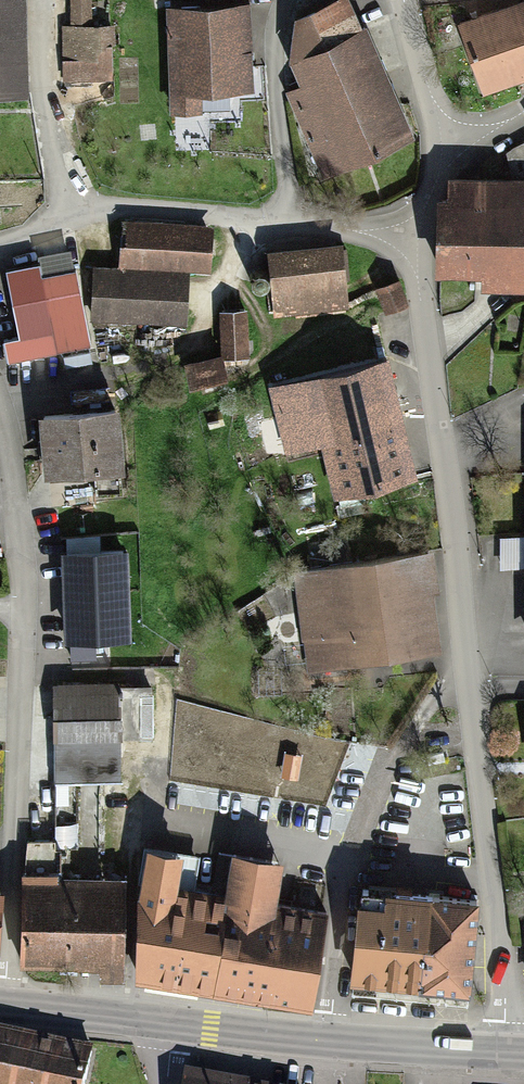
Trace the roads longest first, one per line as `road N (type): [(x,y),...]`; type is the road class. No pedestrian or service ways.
road 1 (residential): [(447,452),(505,1052)]
road 2 (residential): [(72,213),(202,211),(261,225),(404,236)]
road 3 (secondary): [(505,1052),(176,1025)]
road 4 (residential): [(404,236),(447,452)]
road 5 (residential): [(72,213),(48,116),(45,0)]
road 6 (secondary): [(176,1025),(0,1003)]
road 7 (residential): [(32,608),(0,438)]
road 8 (residential): [(458,146),(390,0)]

